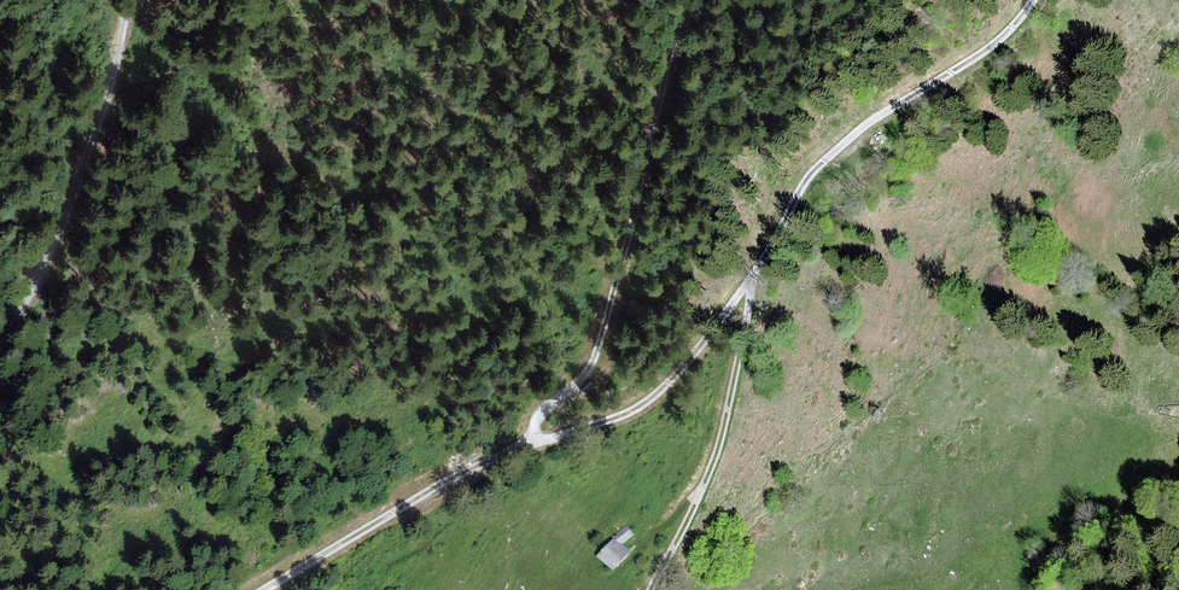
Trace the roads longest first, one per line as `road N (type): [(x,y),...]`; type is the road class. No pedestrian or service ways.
road 1 (track): [(1032,0),(1014,27),(849,140),(811,175),(752,278),(645,404),(454,476),(264,589)]
road 2 (track): [(535,444),(536,419),(579,382),(597,351),(676,38),(698,0)]
road 3 (track): [(0,364),(105,107),(127,0)]
road 4 (track): [(651,589),(718,449),(752,278)]

